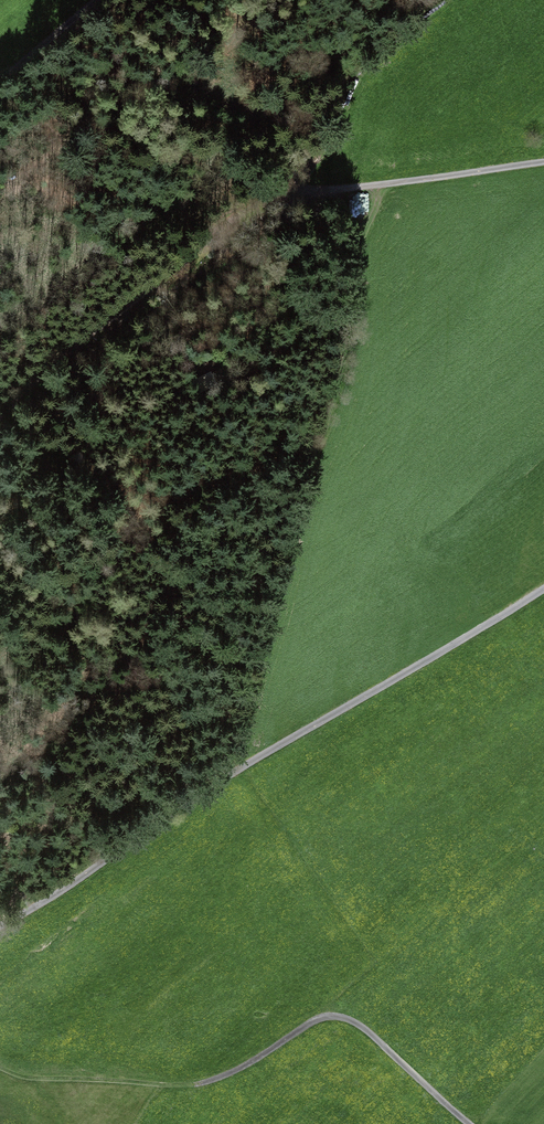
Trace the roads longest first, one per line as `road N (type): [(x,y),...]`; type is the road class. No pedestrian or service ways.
road 1 (unclassified): [(543,592),(249,764),(0,926)]
road 2 (track): [(333,185),(264,201),(202,243),(0,421)]
road 3 (track): [(200,1082),(241,1068),(329,1014),(353,1016),(472,1123)]
road 4 (unclassified): [(333,185),(543,161)]

